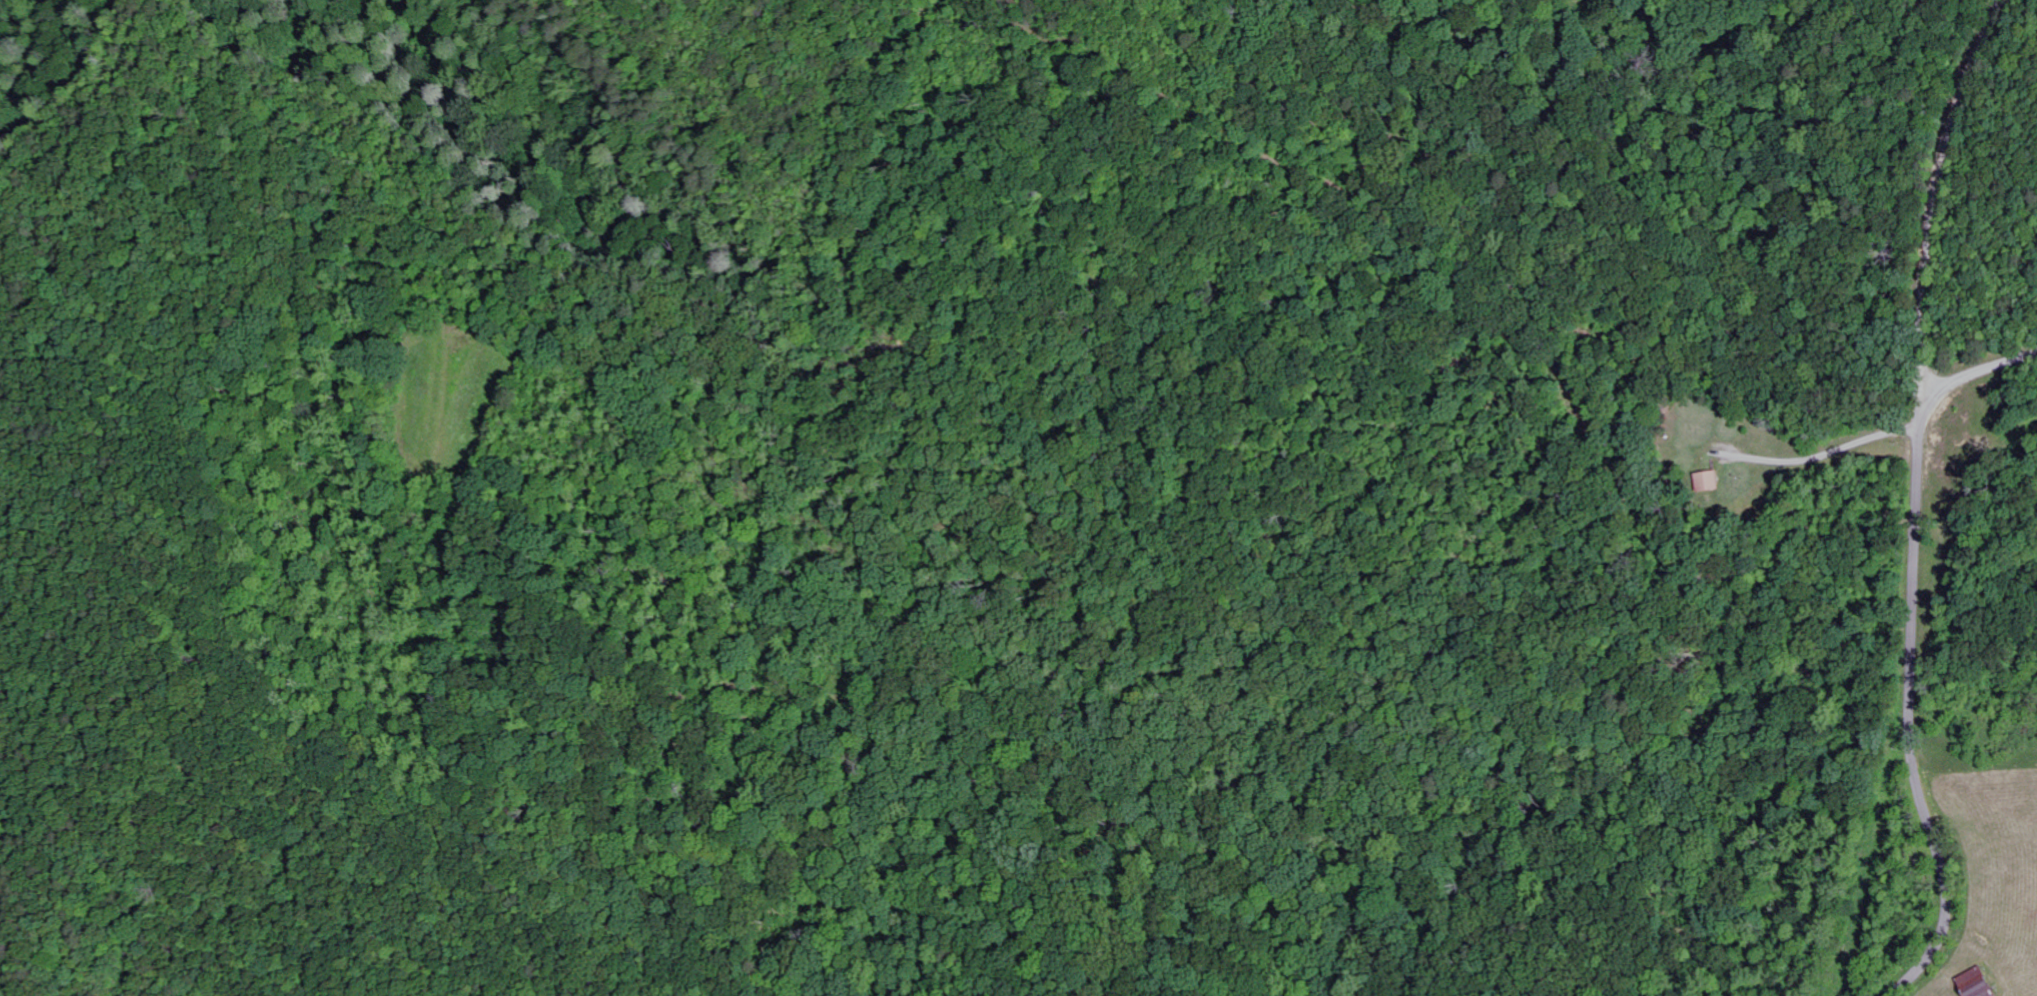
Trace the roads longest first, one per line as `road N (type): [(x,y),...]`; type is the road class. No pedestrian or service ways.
road 1 (residential): [(1892,995),(1927,958),(1946,908),(1911,712),(1926,256),(1954,102),(2004,0)]
road 2 (residential): [(1922,426),(1811,460),(1732,455)]

